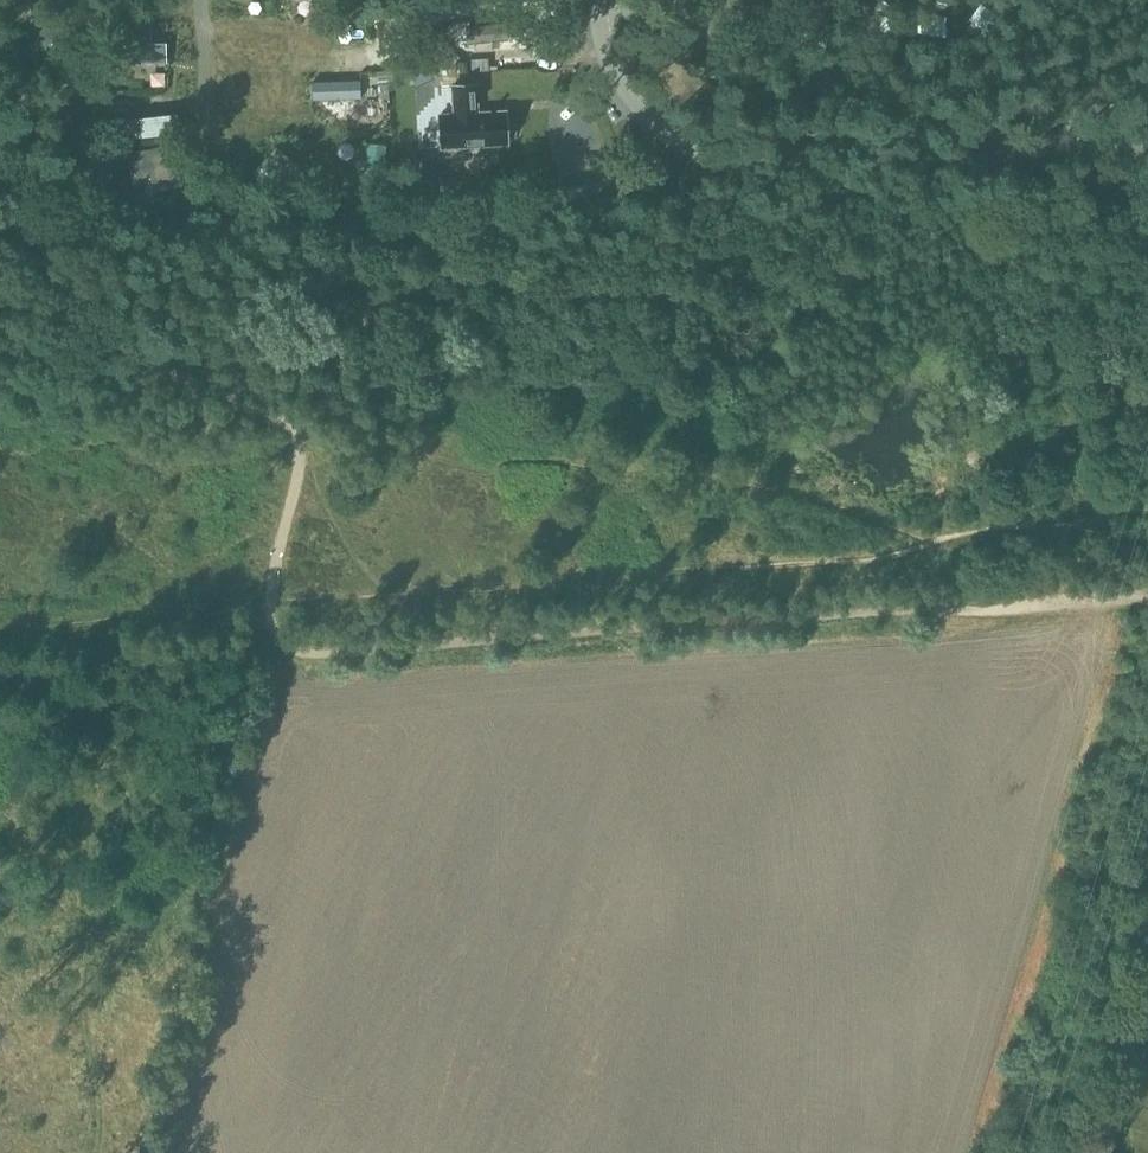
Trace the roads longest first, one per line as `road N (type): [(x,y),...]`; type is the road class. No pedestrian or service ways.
road 1 (track): [(1147,596),(306,661),(287,649),(272,602)]
road 2 (track): [(296,428),(51,304),(0,288)]
road 3 (unclassified): [(1098,1152),(1147,950)]
road 4 (track): [(272,602),(301,463),(296,428)]

